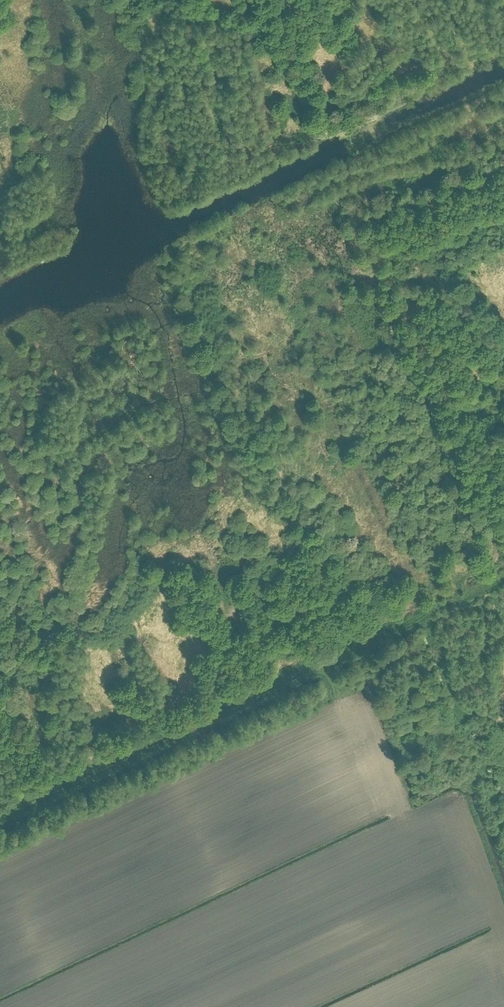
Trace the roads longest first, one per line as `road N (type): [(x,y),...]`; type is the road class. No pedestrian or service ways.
road 1 (track): [(0,814),(503,576)]

